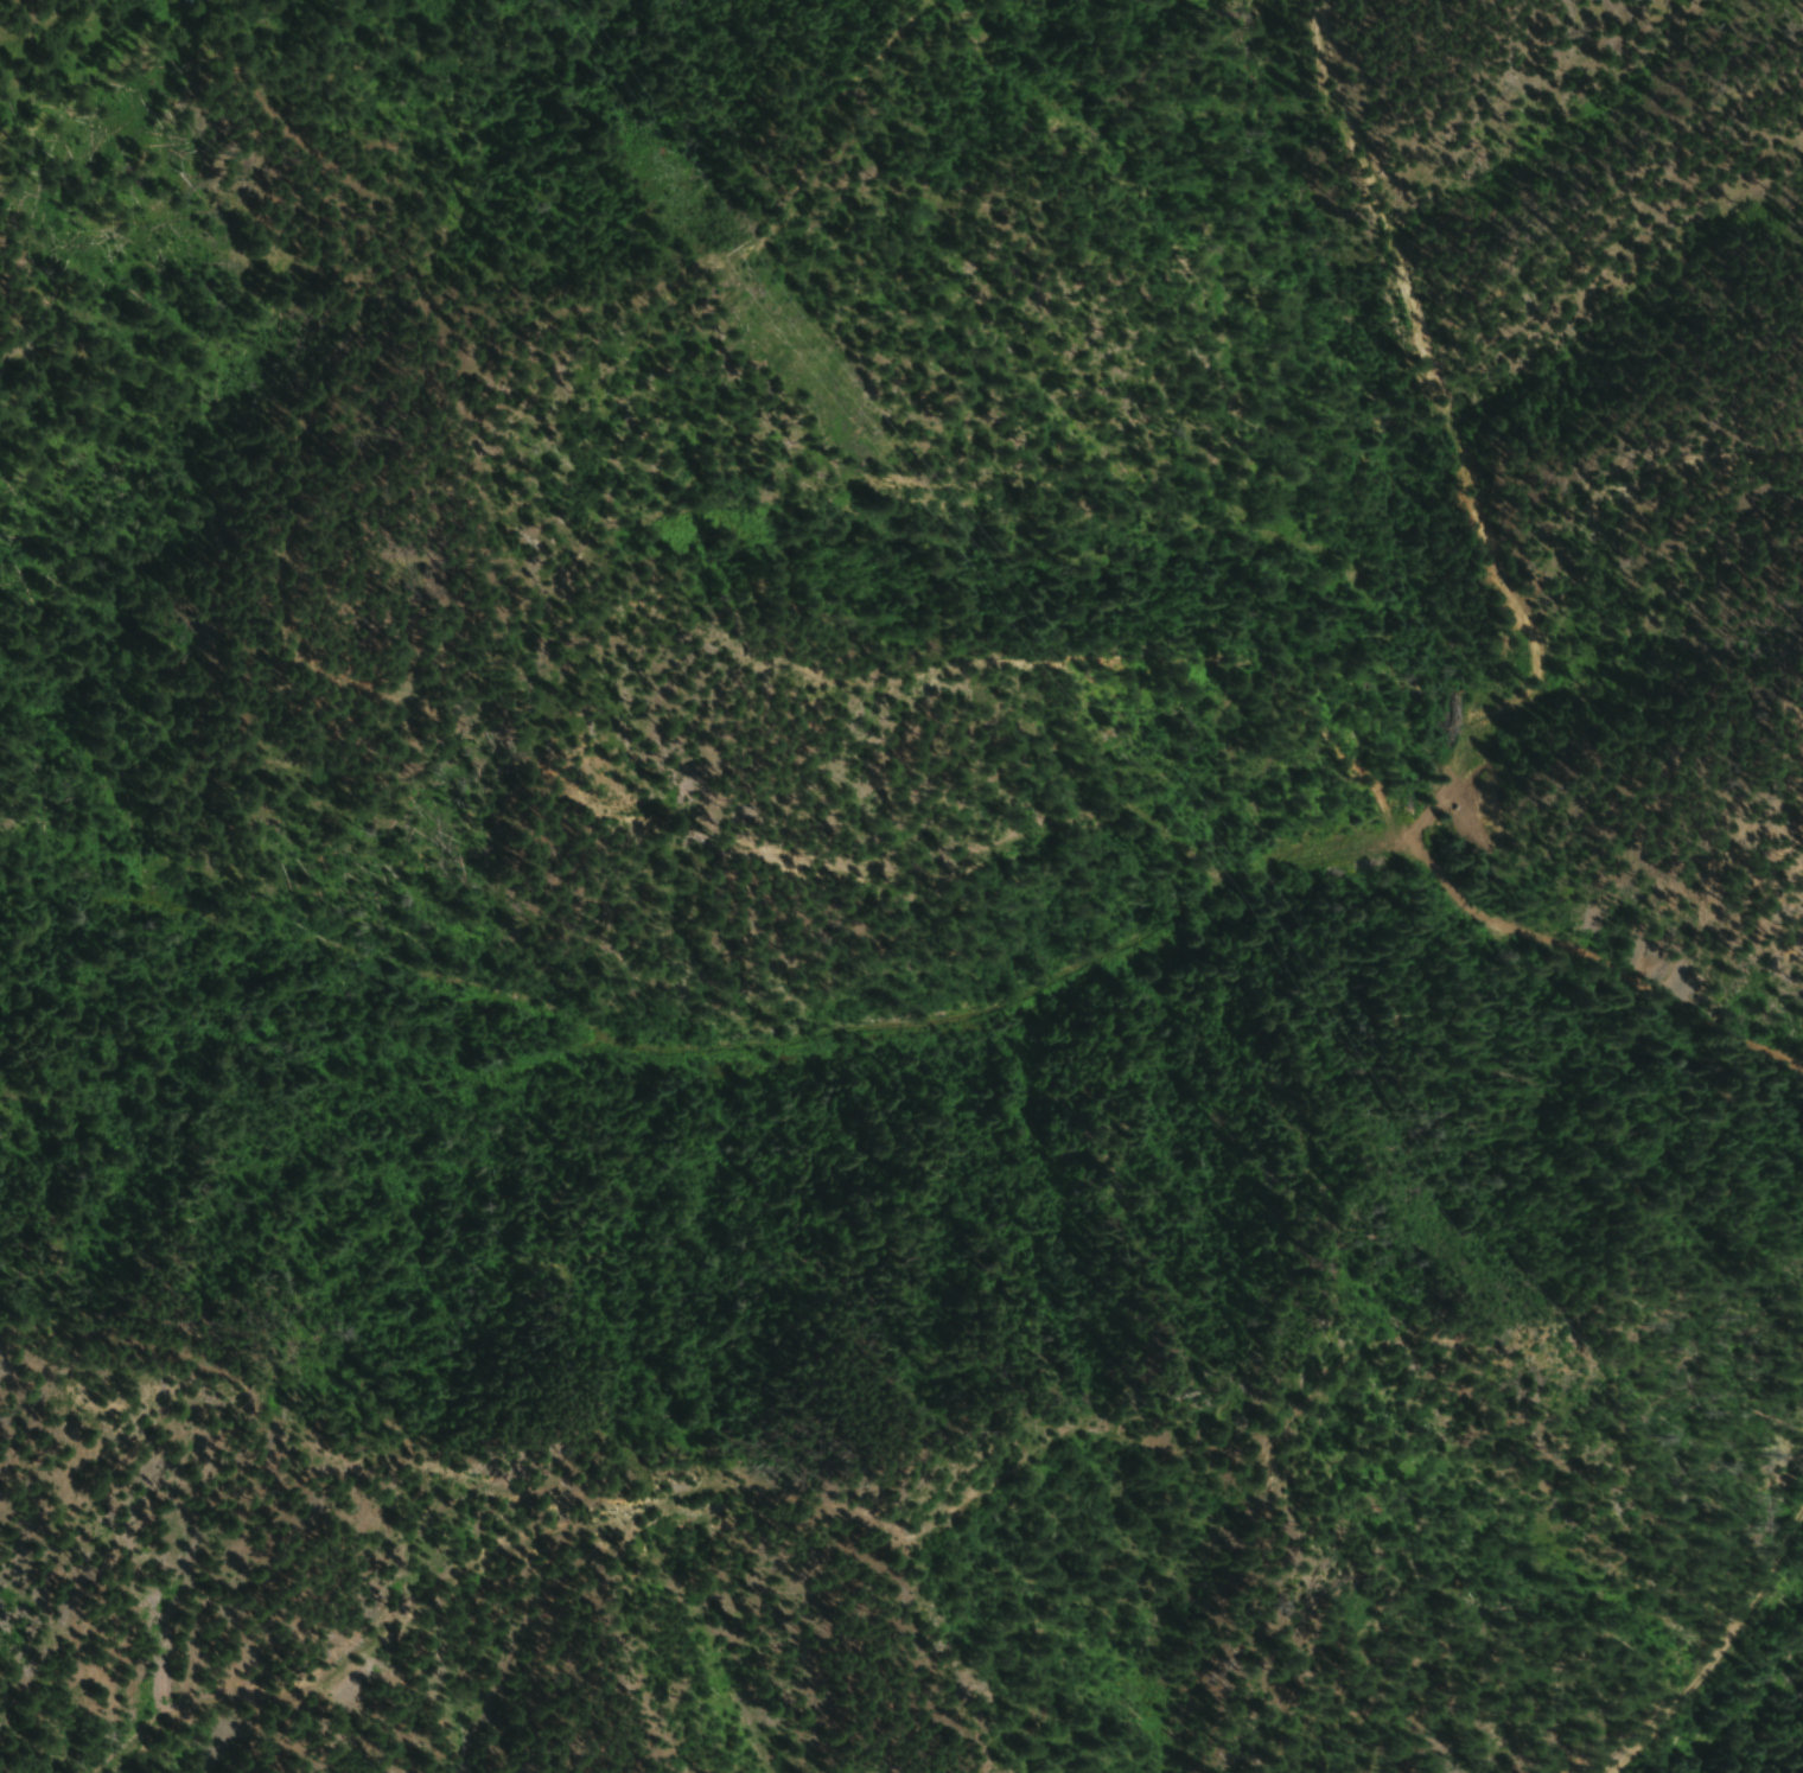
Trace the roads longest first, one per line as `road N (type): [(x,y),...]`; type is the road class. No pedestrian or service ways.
road 1 (residential): [(1616,1772),(1722,1652),(1802,1512)]

